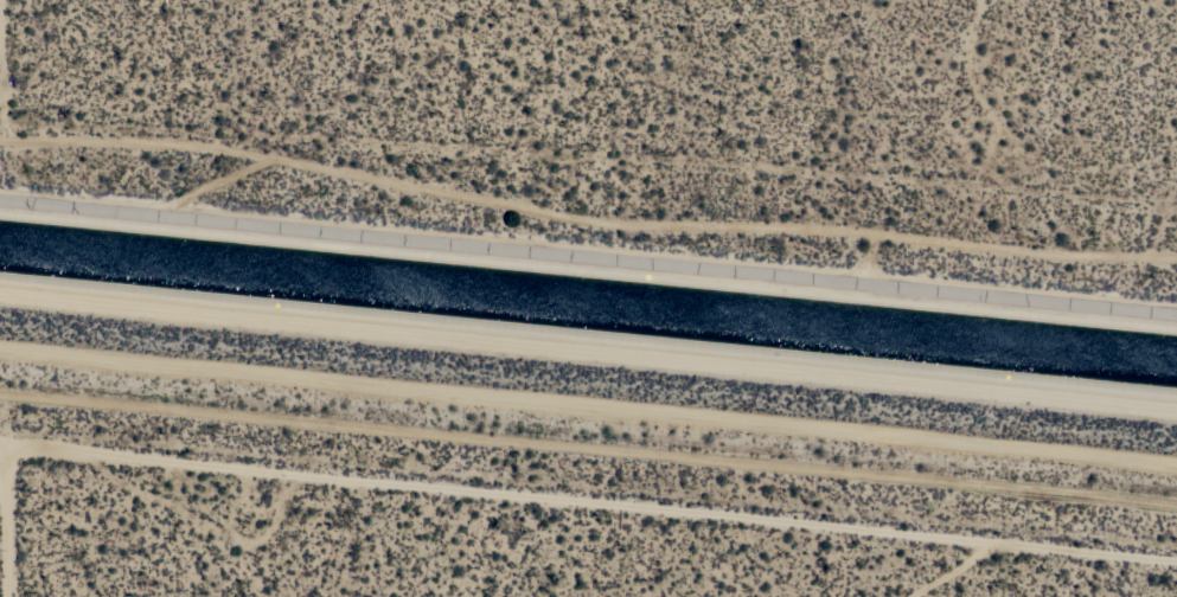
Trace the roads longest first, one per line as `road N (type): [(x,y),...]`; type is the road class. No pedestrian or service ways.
road 1 (residential): [(0,140),(205,143),(627,224),(1176,255)]
road 2 (residential): [(1176,557),(1,441)]
road 3 (residential): [(1,441),(3,596)]
road 4 (residential): [(0,0),(0,140)]

